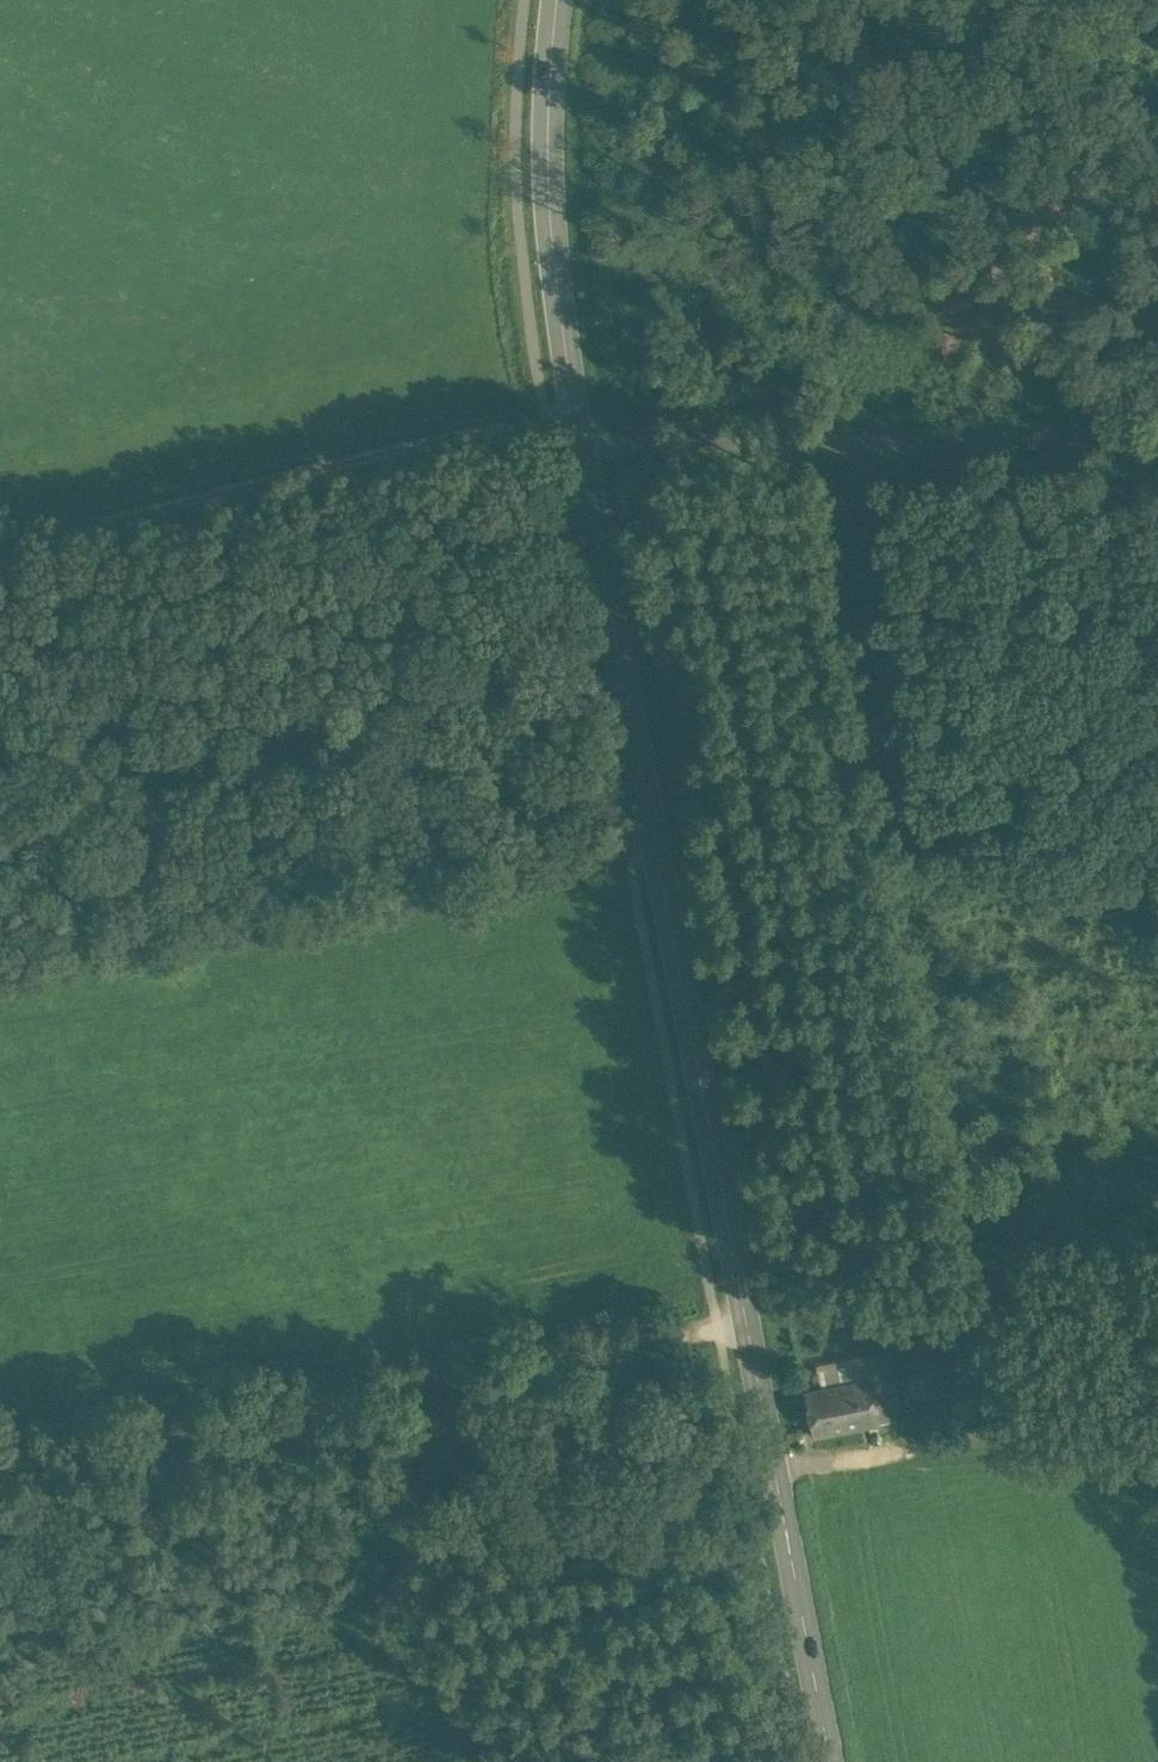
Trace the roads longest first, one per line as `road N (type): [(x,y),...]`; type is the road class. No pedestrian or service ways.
road 1 (secondary): [(833,1761),(578,440)]
road 2 (track): [(578,440),(545,432),(0,543)]
road 3 (unclassified): [(1157,439),(578,440)]
road 4 (secondary): [(578,440),(548,167),(557,0)]

